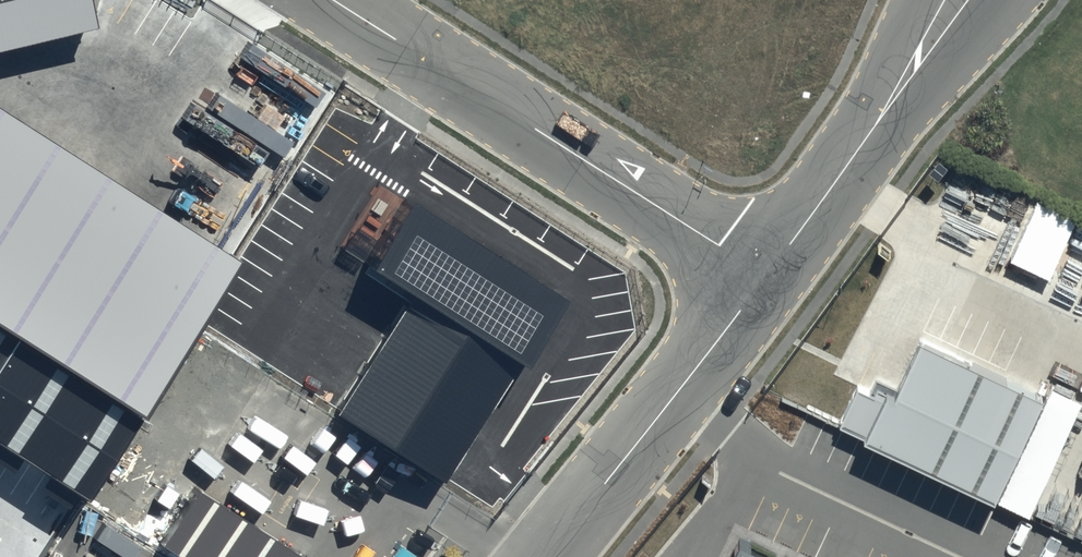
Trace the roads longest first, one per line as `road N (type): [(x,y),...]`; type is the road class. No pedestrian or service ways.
road 1 (unclassified): [(343,0),(766,275)]
road 2 (unclassified): [(543,556),(766,275)]
road 3 (unclassified): [(766,275),(955,0)]

